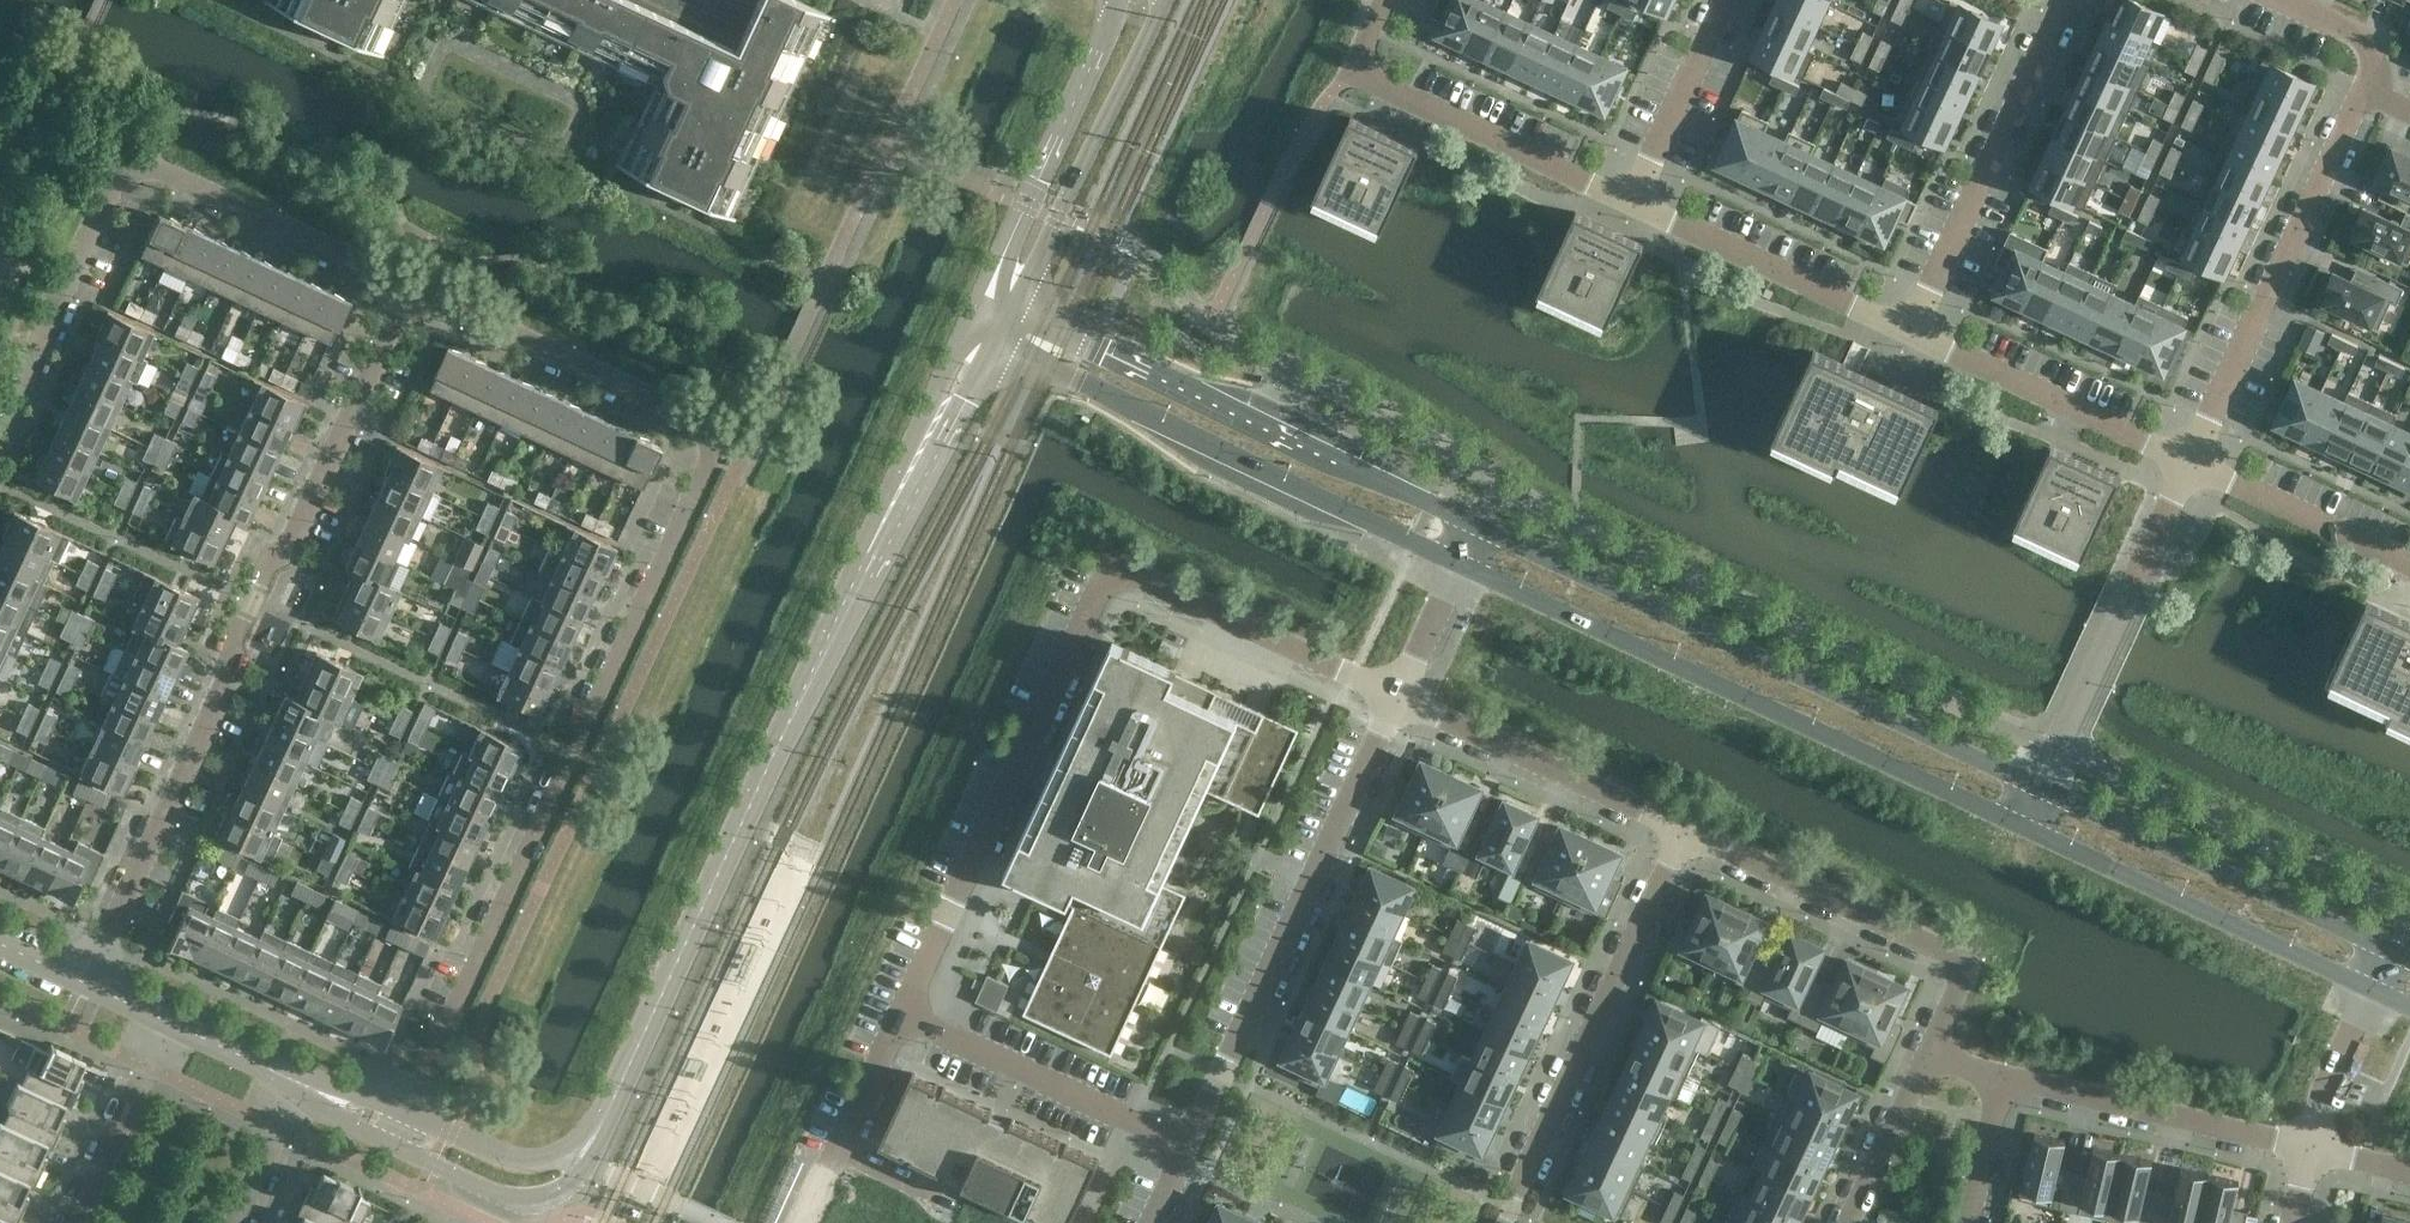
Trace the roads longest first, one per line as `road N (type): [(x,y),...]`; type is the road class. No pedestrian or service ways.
road 1 (residential): [(408,1113),(714,433),(403,279)]
road 2 (residential): [(1401,699),(1118,570),(1103,585),(910,1006)]
road 3 (residential): [(85,984),(235,666),(235,645),(403,279)]
road 4 (tertiary): [(2041,786),(1482,529)]
road 5 (tertiary): [(1463,568),(2019,822)]
road 6 (residential): [(836,628),(607,1115)]
road 7 (tertiary): [(996,325),(1030,356),(1463,568)]
road 8 (tertiary): [(1482,529),(1027,315)]
road 9 (residential): [(1203,1137),(1401,699)]
road 10 (residential): [(1691,835),(1508,1222)]
road 11 (residential): [(2363,83),(2193,461)]
road 12 (residential): [(1934,1051),(1969,961),(1691,835)]
road 13 (tertiary): [(2019,822),(2380,991)]
road 14 (tertiary): [(2394,956),(2041,786)]
road 15 (residential): [(1386,0),(1355,67),(1631,200)]
road 16 (residential): [(1913,330),(2064,0)]
road 17 (residential): [(2193,461),(2041,786)]
road 18 (tertiary): [(1119,0),(1028,201),(996,325)]
road 19 (tertiary): [(1027,315),(1028,286),(1058,215),(1165,0)]
road 20 (residential): [(836,628),(996,325)]
road 21 (residential): [(910,1006),(1203,1137)]
road 22 (residential): [(1691,835),(1401,699)]
road 23 (residential): [(2310,1144),(2002,1084)]
road 24 (residential): [(0,432),(117,178),(141,158)]
road 25 (residential): [(1631,200),(1913,330)]
road 26 (residential): [(1913,330),(2193,461)]
road 27 (residential): [(403,279),(141,158)]
road 28 (residential): [(394,1144),(506,1197),(545,1198),(572,1181),(607,1115)]
road 29 (residential): [(2193,461),(2409,562)]
road 30 (residential): [(607,1115),(577,1147),(529,1161),(408,1113)]
road 31 (residential): [(1723,0),(1631,200)]
road 32 (residential): [(169,1022),(78,1222)]
road 33 (residential): [(1854,1222),(1934,1051)]
road 34 (residential): [(2380,991),(2310,1144)]
road 35 (residential): [(910,1006),(839,1154)]
road 36 (residential): [(306,1087),(169,1022)]
road 37 (residential): [(306,1087),(244,1222)]
road 38 (residential): [(1401,699),(1463,568)]
road 39 (residential): [(2002,1084),(1969,1222)]
road 40 (residential): [(2286,0),(2365,35),(2372,51),(2363,83)]

